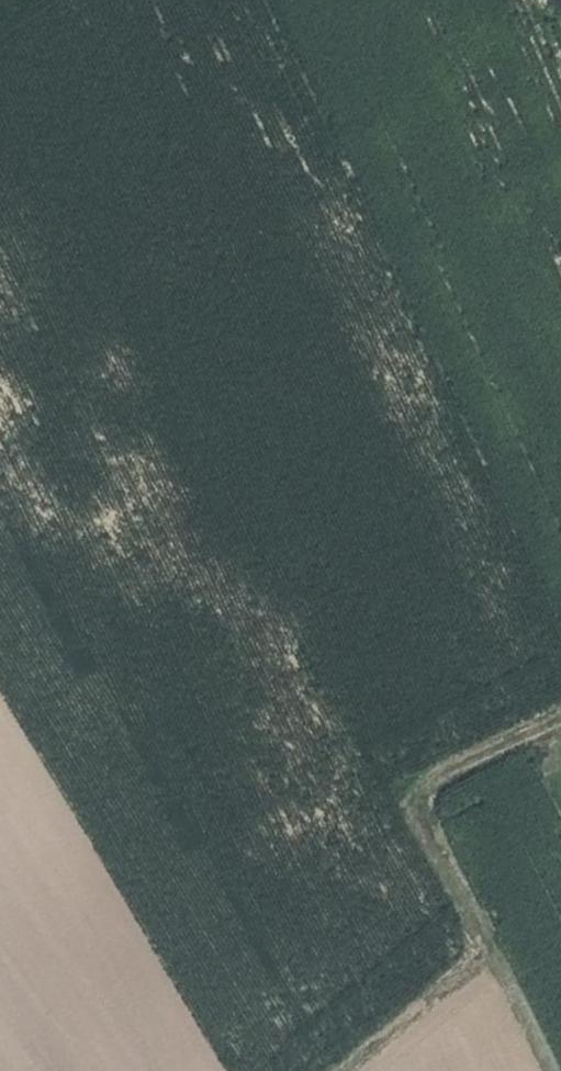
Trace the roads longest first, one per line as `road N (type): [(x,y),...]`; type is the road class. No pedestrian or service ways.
road 1 (track): [(455,966),(338,1070)]

